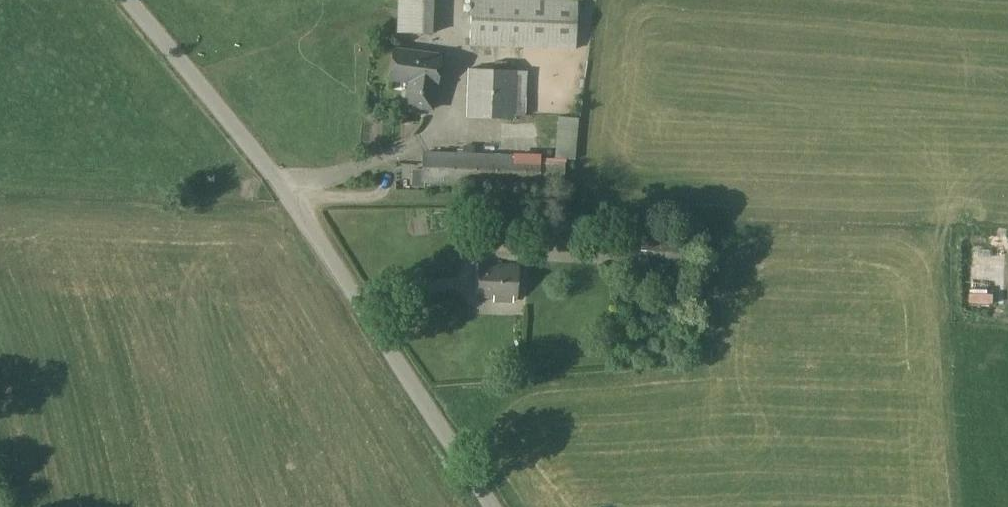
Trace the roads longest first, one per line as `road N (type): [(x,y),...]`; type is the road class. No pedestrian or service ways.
road 1 (unclassified): [(120,0),(242,146),(492,506)]

